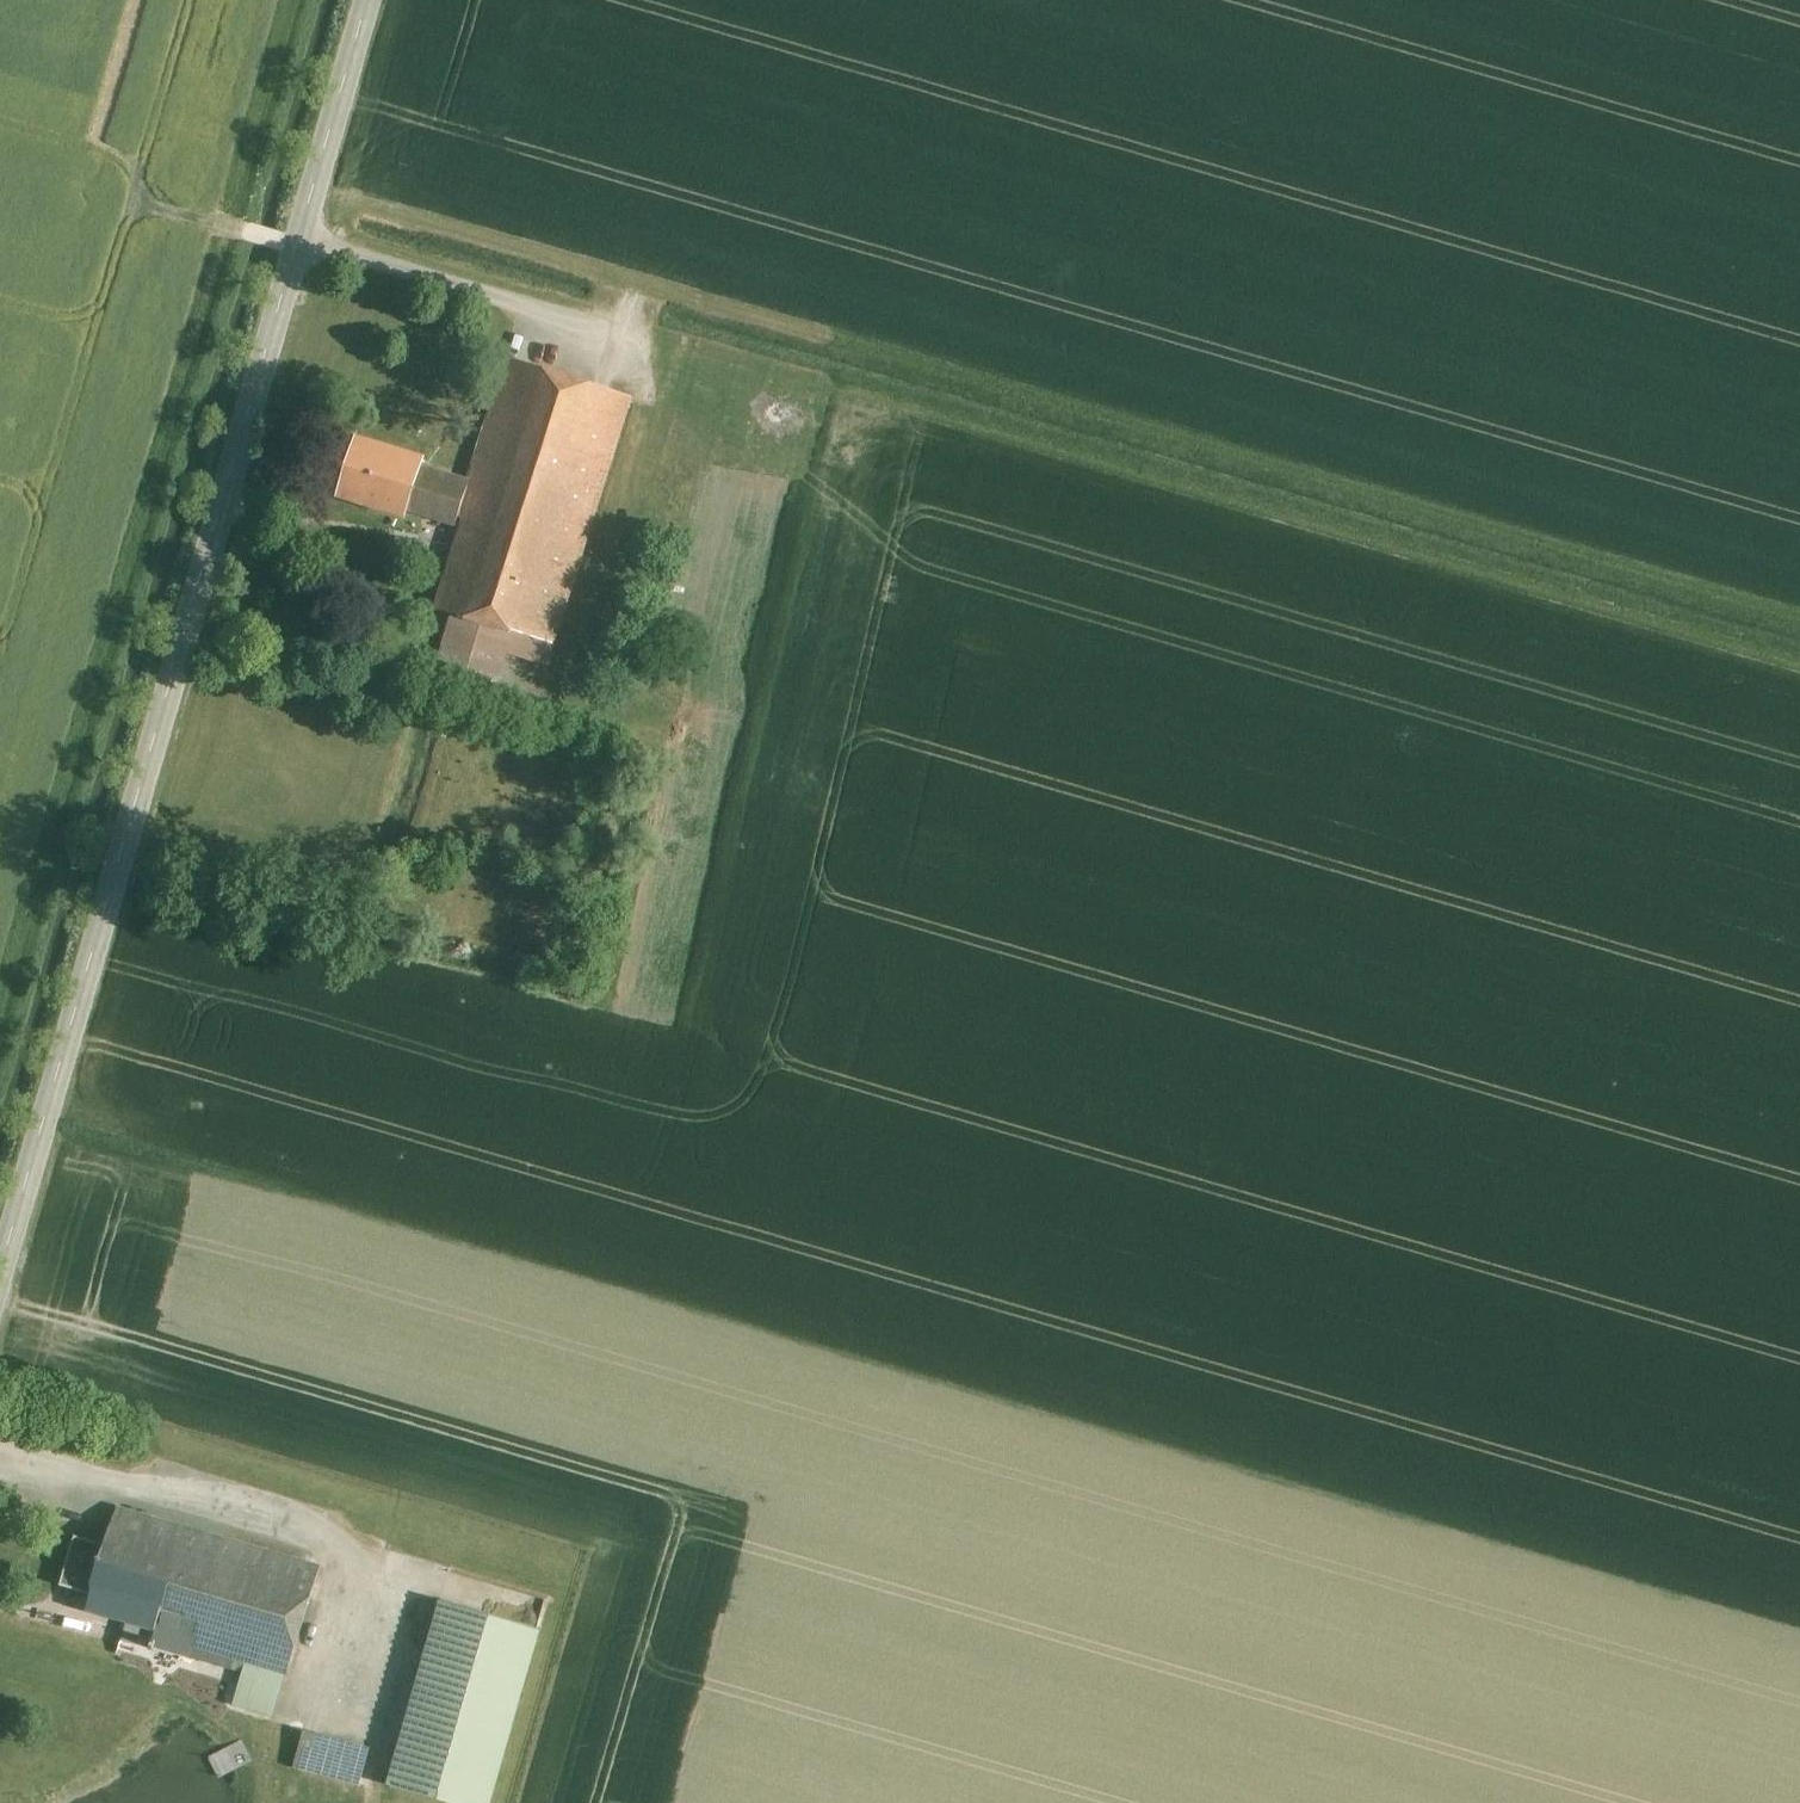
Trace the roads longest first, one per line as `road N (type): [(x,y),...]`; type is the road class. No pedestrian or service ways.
road 1 (tertiary): [(0,1283),(367,0)]
road 2 (track): [(0,103),(149,149),(236,218),(299,235)]

